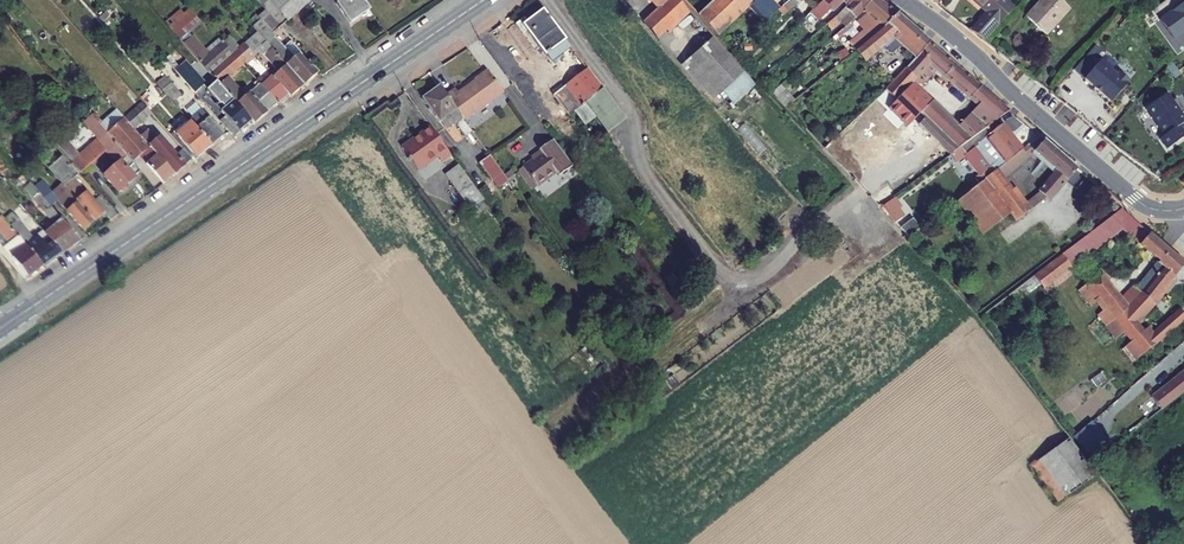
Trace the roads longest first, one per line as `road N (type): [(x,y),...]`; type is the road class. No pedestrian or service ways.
road 1 (primary): [(0,328),(483,0)]
road 2 (tertiary): [(908,0),(1134,198),(1155,209),(1183,207)]

